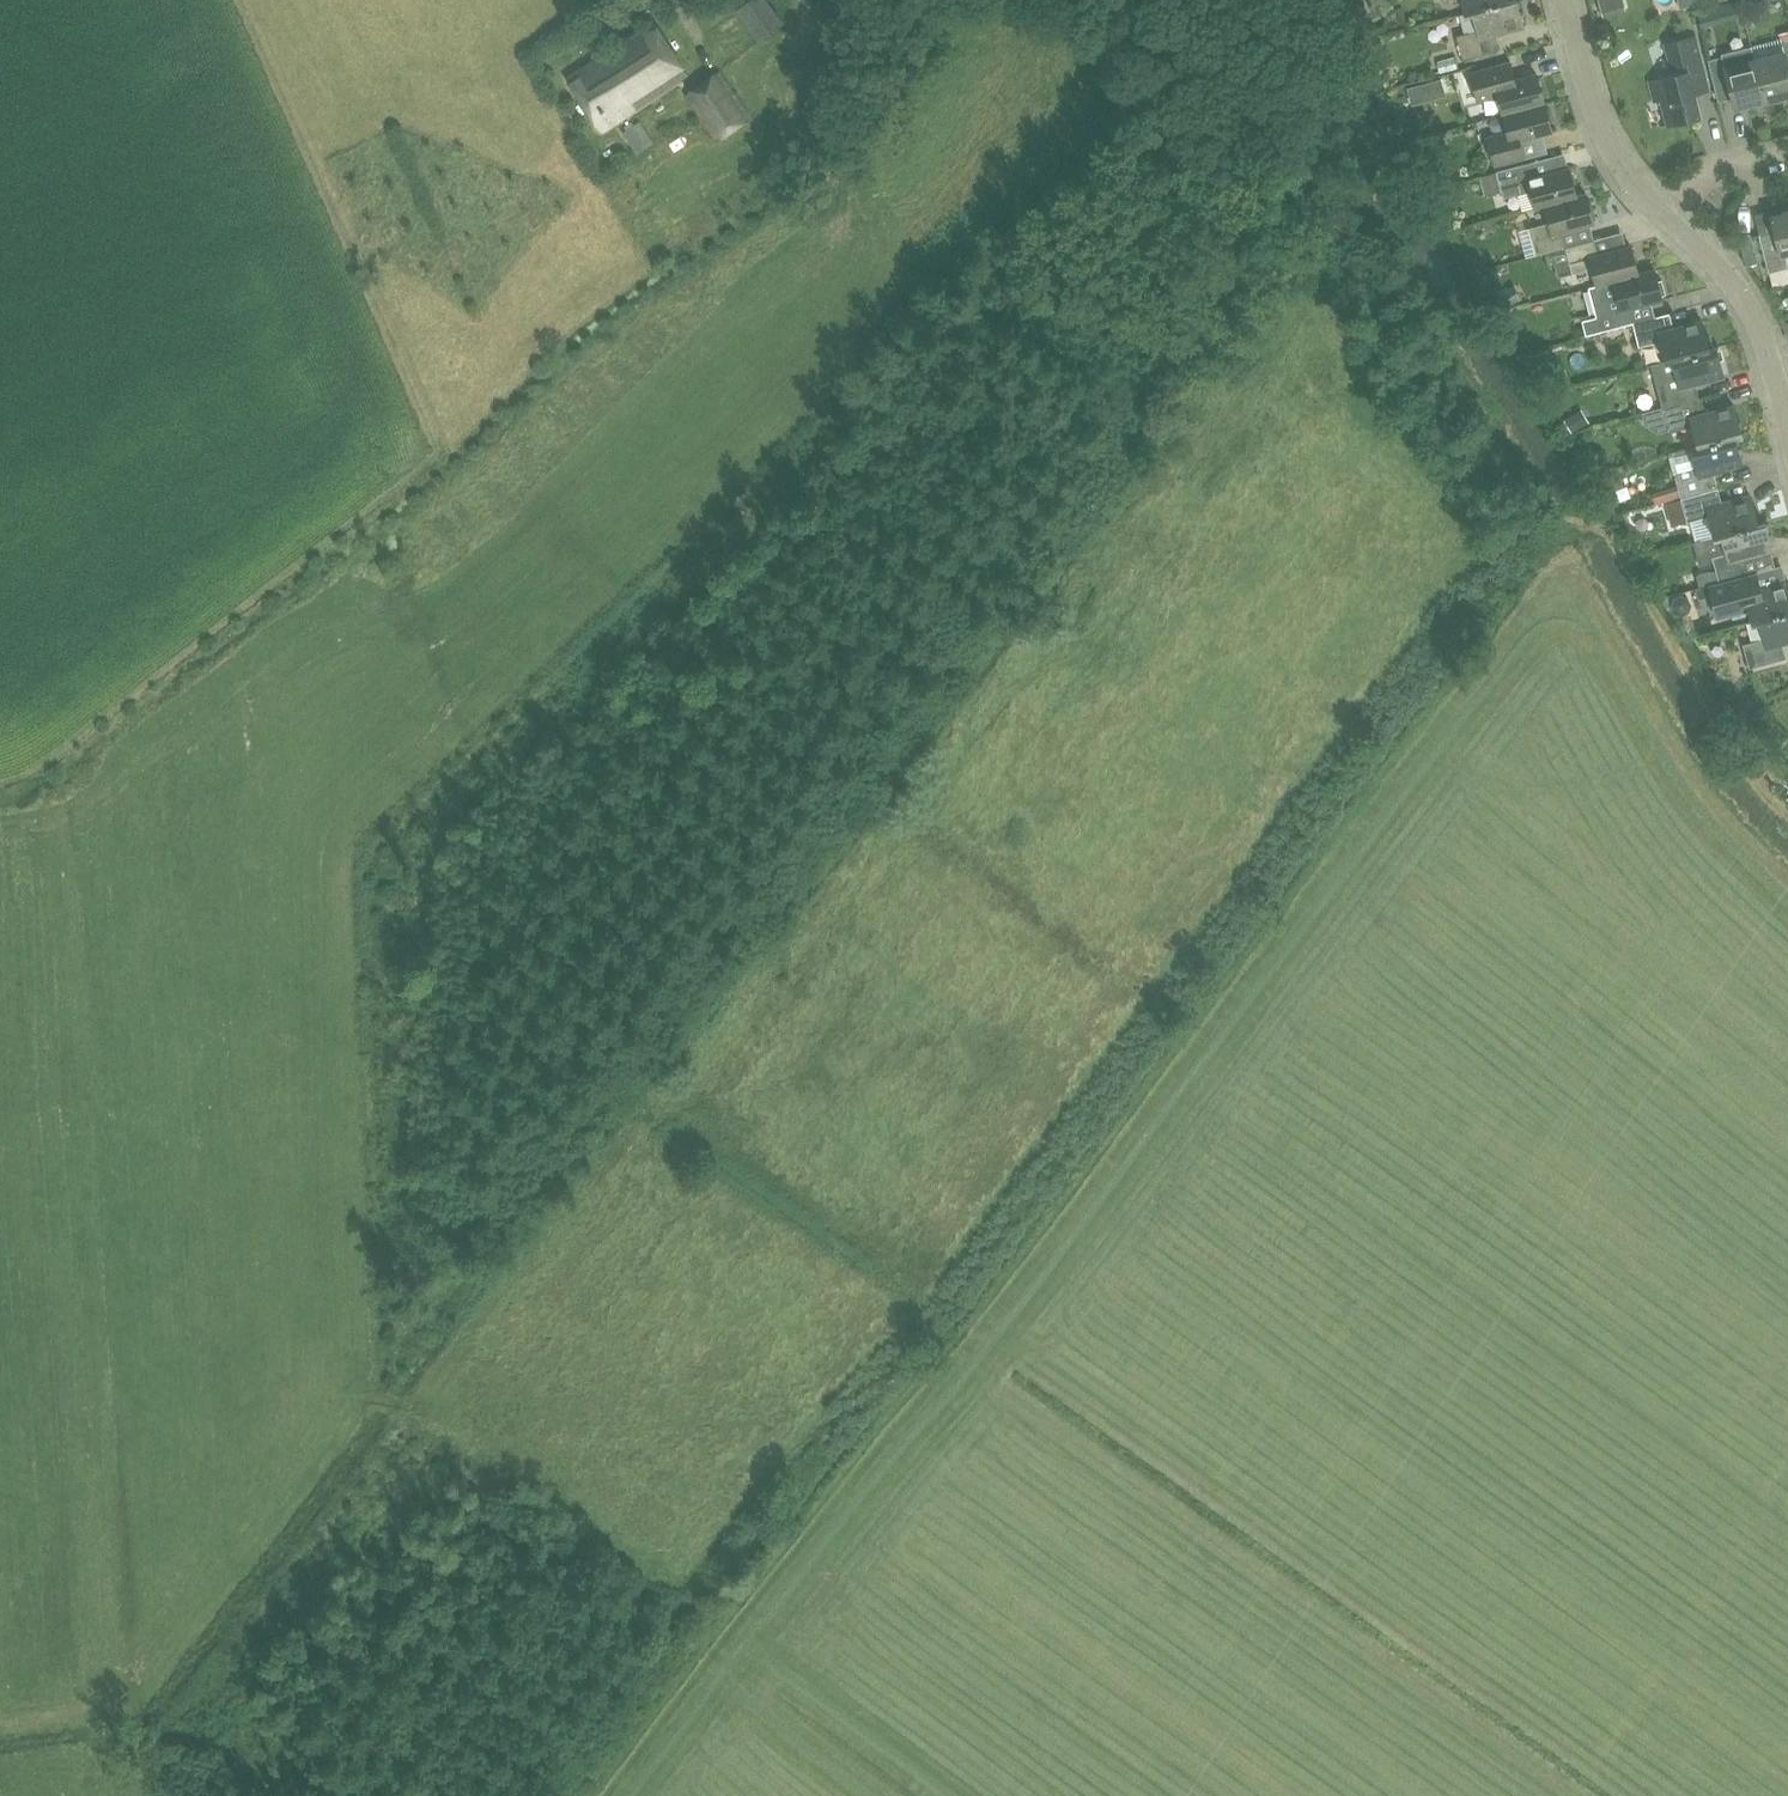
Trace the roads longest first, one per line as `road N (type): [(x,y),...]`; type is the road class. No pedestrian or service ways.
road 1 (residential): [(1665,216),(1748,307),(1787,431)]
road 2 (residential): [(1564,0),(1604,138),(1665,216)]
road 3 (residential): [(1665,216),(1714,169),(1787,147)]

